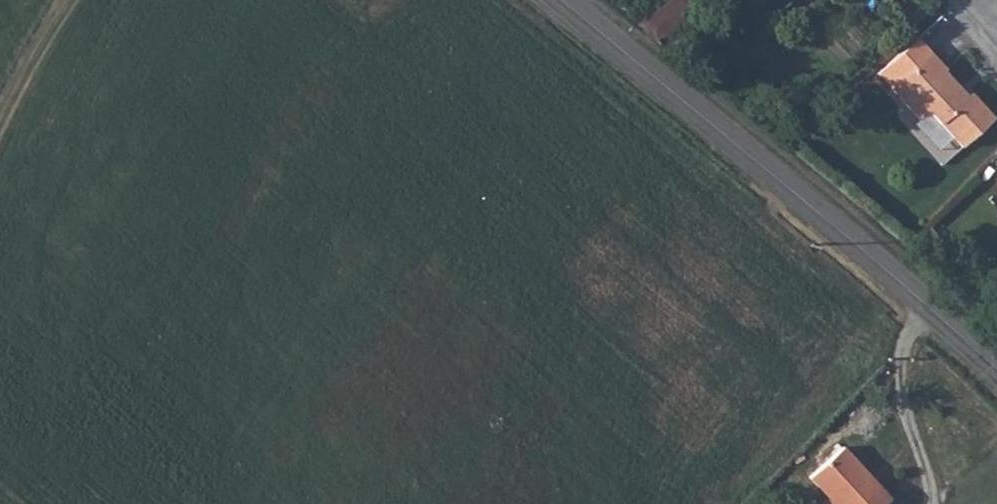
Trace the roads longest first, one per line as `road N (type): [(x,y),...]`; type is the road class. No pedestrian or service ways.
road 1 (tertiary): [(561,0),(996,369)]

